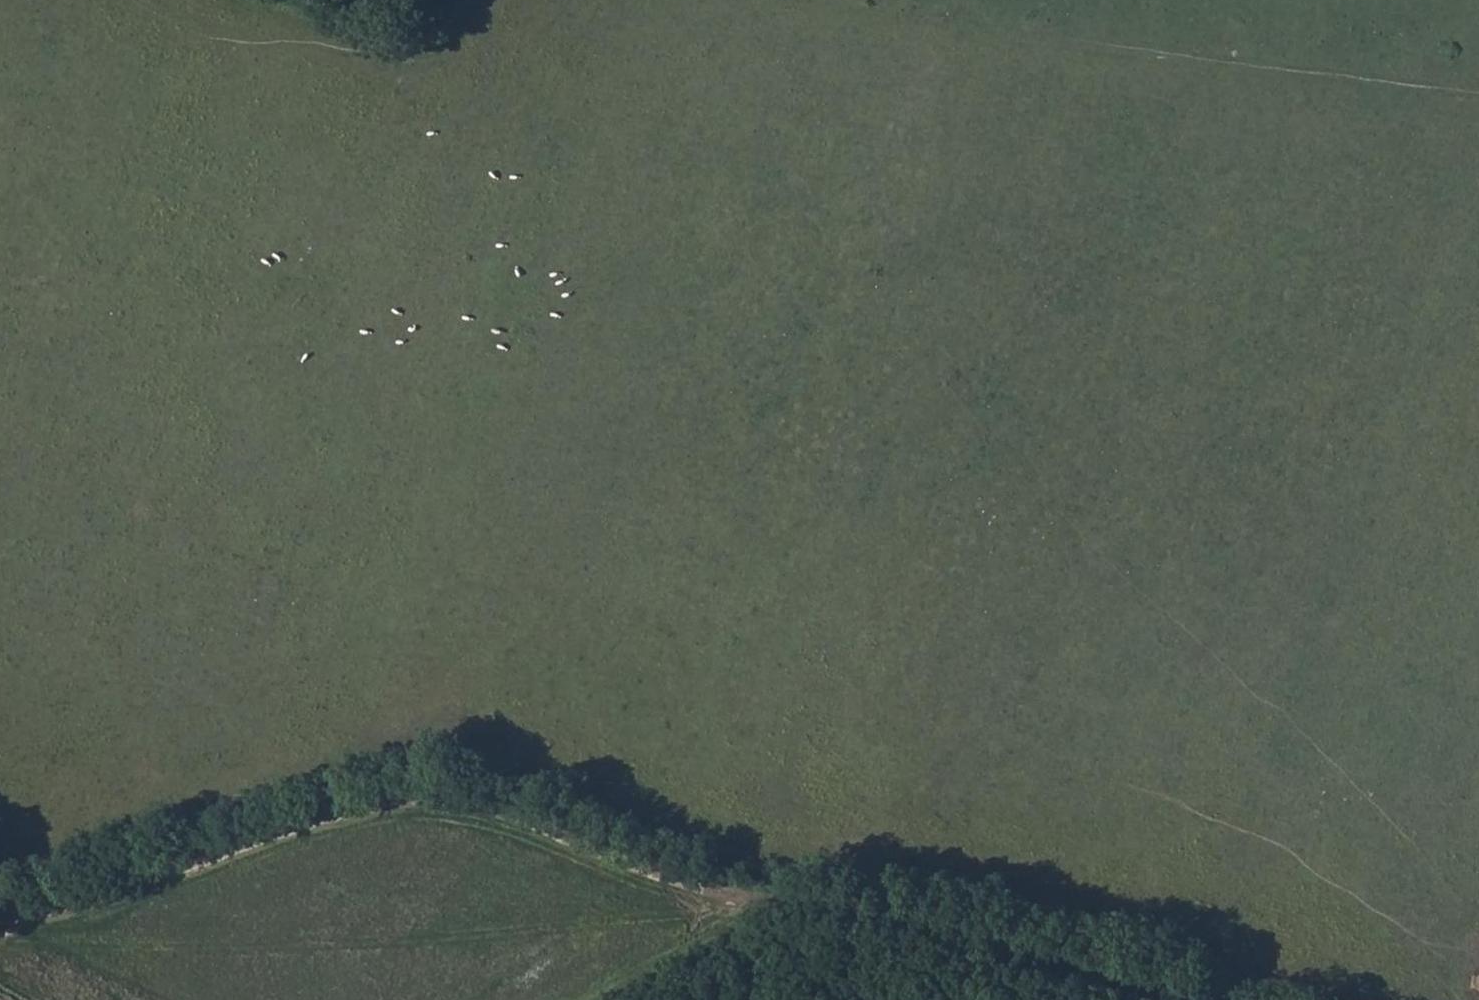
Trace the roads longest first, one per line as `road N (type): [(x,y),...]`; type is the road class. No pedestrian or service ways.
road 1 (track): [(0,932),(413,800),(508,815),(700,890),(988,947),(1162,999)]

